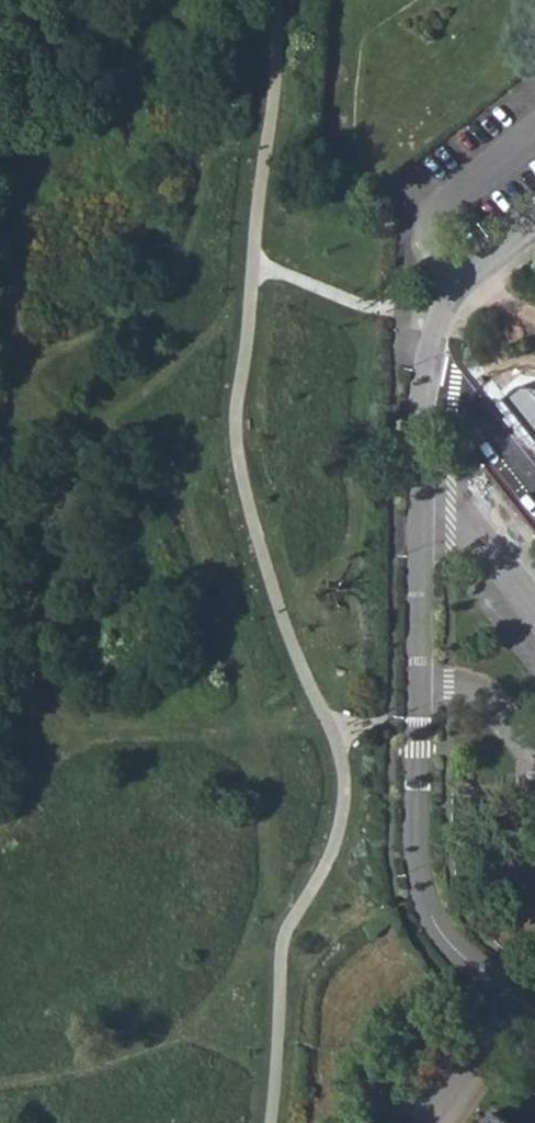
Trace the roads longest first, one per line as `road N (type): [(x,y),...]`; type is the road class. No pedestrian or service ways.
road 1 (residential): [(511,999),(457,955),(420,884),(422,350)]
road 2 (residential): [(534,492),(422,350)]
road 3 (residential): [(422,350),(429,310),(444,292),(534,219)]
road 4 (residential): [(511,999),(433,1122)]

